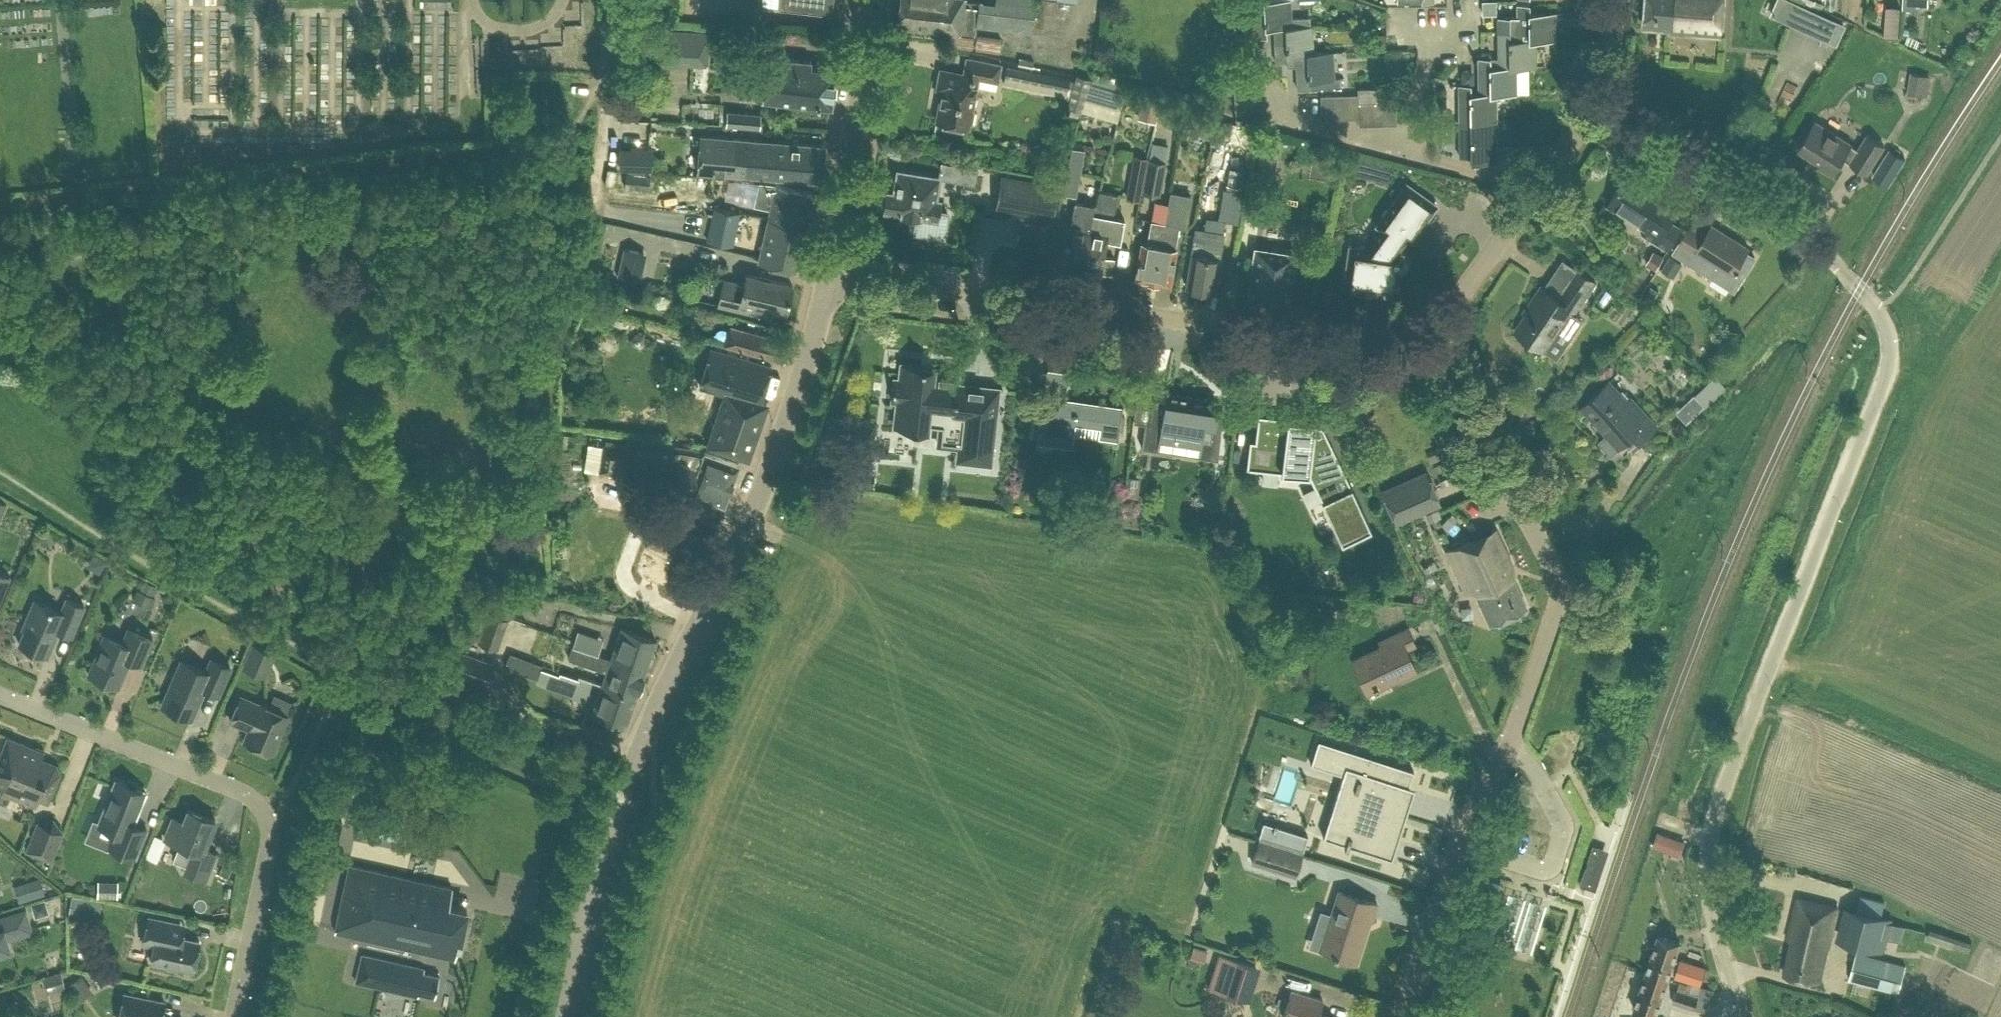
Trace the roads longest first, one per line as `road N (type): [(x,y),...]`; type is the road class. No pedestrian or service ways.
road 1 (unclassified): [(1744,1016),(1710,895),(1711,835),(1889,363),(1888,335),(1862,286),(1764,195),(1600,107)]
road 2 (secondary): [(568,1016),(644,731),(753,517),(832,279)]
road 3 (unclassified): [(1402,1016),(1454,854),(1511,741),(1550,637),(1558,576),(1435,351)]
road 4 (residential): [(1435,351),(832,279)]
road 5 (residential): [(234,1016),(271,841),(257,802),(0,693)]
road 6 (secondary): [(832,279),(872,0)]
road 7 (residential): [(1435,351),(1451,310),(1535,187)]
road 8 (residential): [(1410,150),(1280,121),(1282,95)]
road 9 (residential): [(1535,187),(1410,150)]

